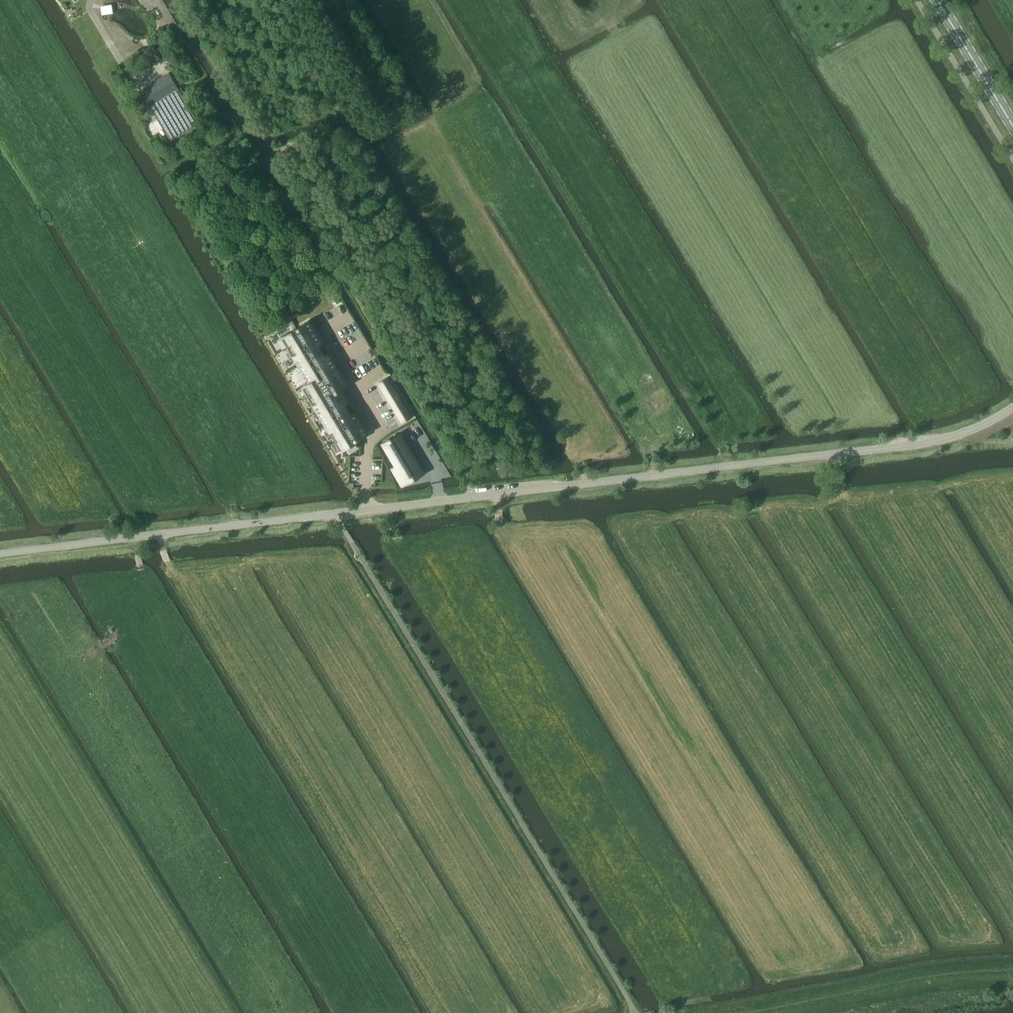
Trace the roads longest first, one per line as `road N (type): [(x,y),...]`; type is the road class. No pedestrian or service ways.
road 1 (unclassified): [(337,513),(930,445),(1012,410)]
road 2 (unclassified): [(632,1012),(337,513)]
road 3 (unclassified): [(0,554),(337,513)]
road 4 (track): [(1012,972),(757,1012)]
road 5 (track): [(662,523),(879,497)]
road 6 (secondary): [(937,0),(1012,126)]

